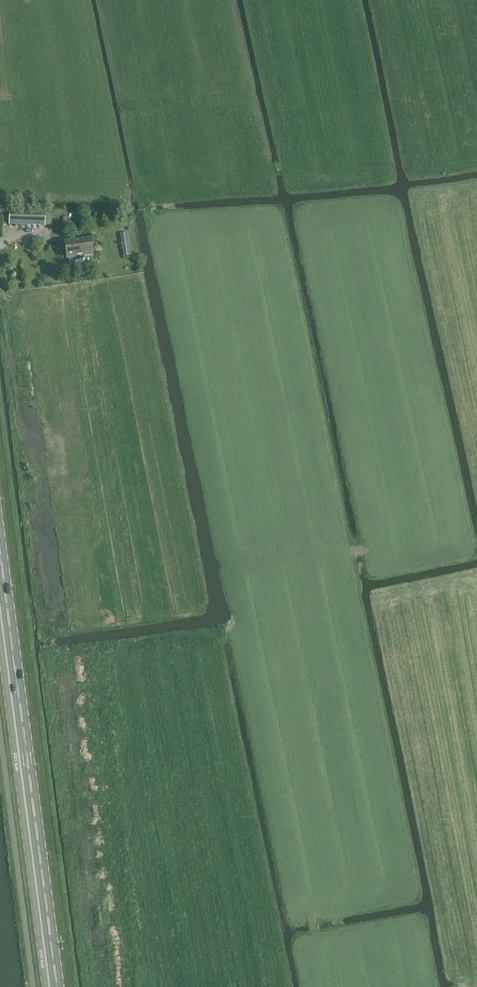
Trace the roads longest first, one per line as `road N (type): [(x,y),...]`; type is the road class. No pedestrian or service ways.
road 1 (primary): [(0,529),(60,986)]

